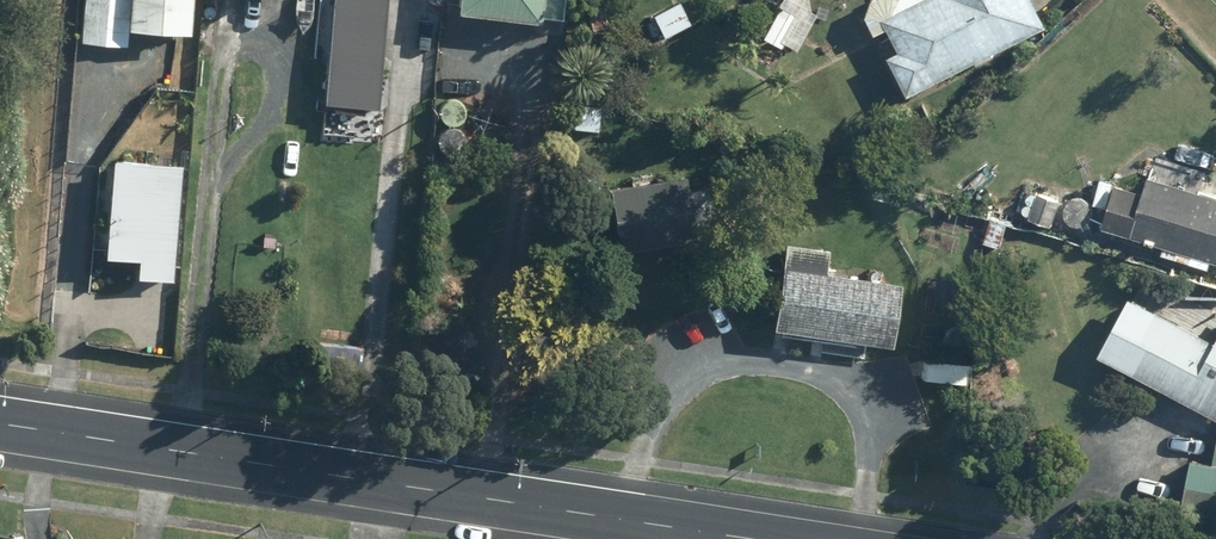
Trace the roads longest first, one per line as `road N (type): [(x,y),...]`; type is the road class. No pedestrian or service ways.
road 1 (secondary): [(0,417),(763,538)]

